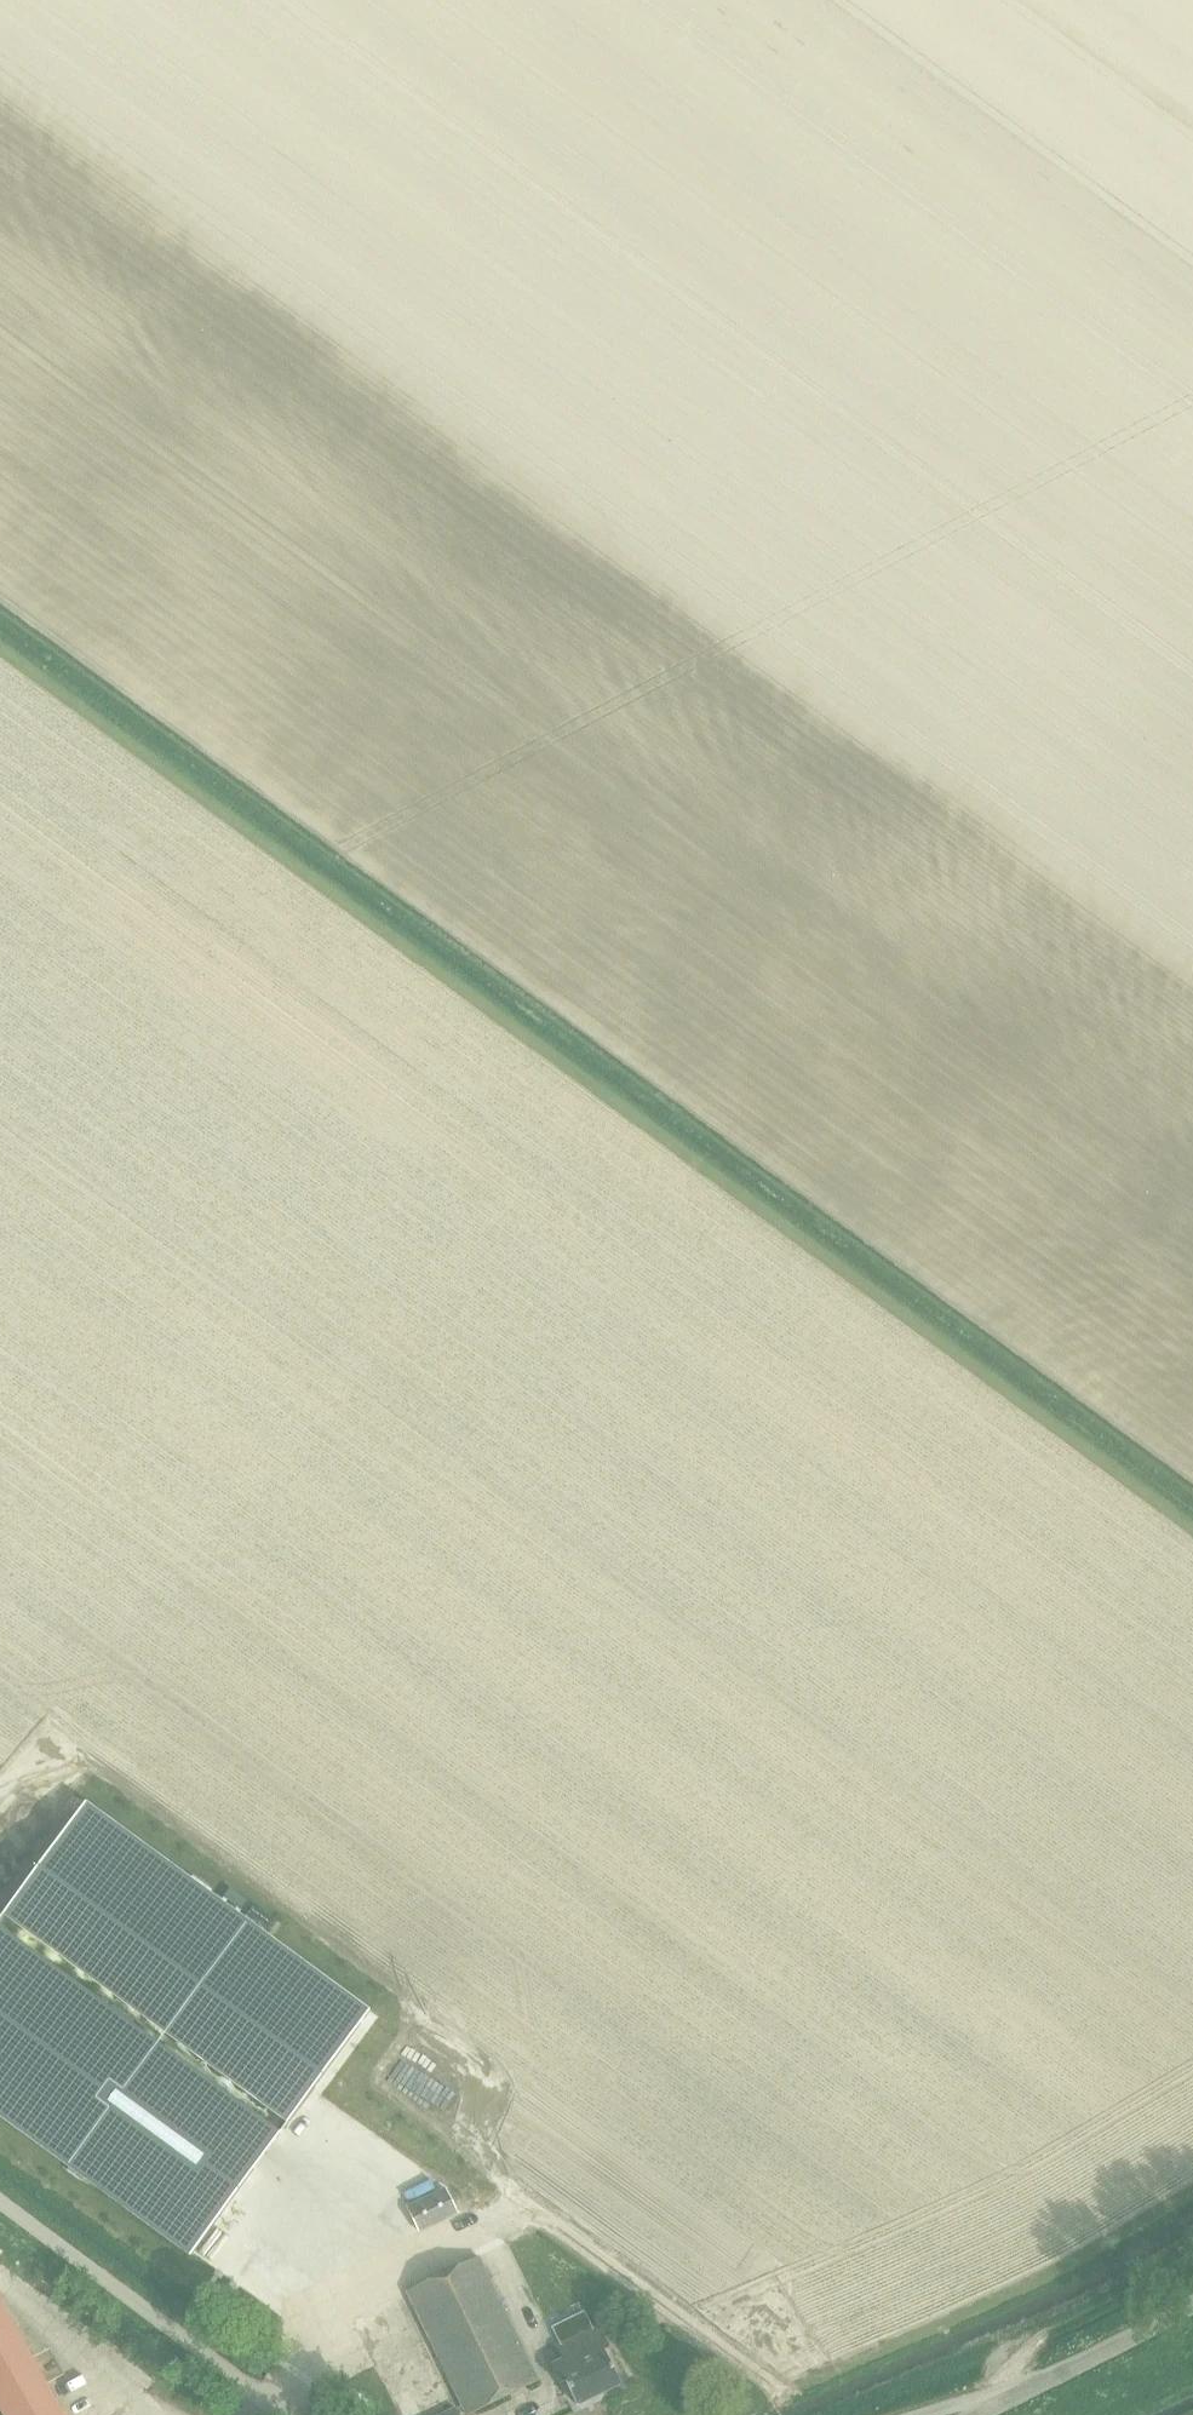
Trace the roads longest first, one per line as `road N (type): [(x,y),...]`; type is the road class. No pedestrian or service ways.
road 1 (unclassified): [(288,2414),(0,2203)]
road 2 (unclassified): [(1058,2375),(1192,2303)]
road 3 (unclassified): [(923,2414),(1058,2375)]

